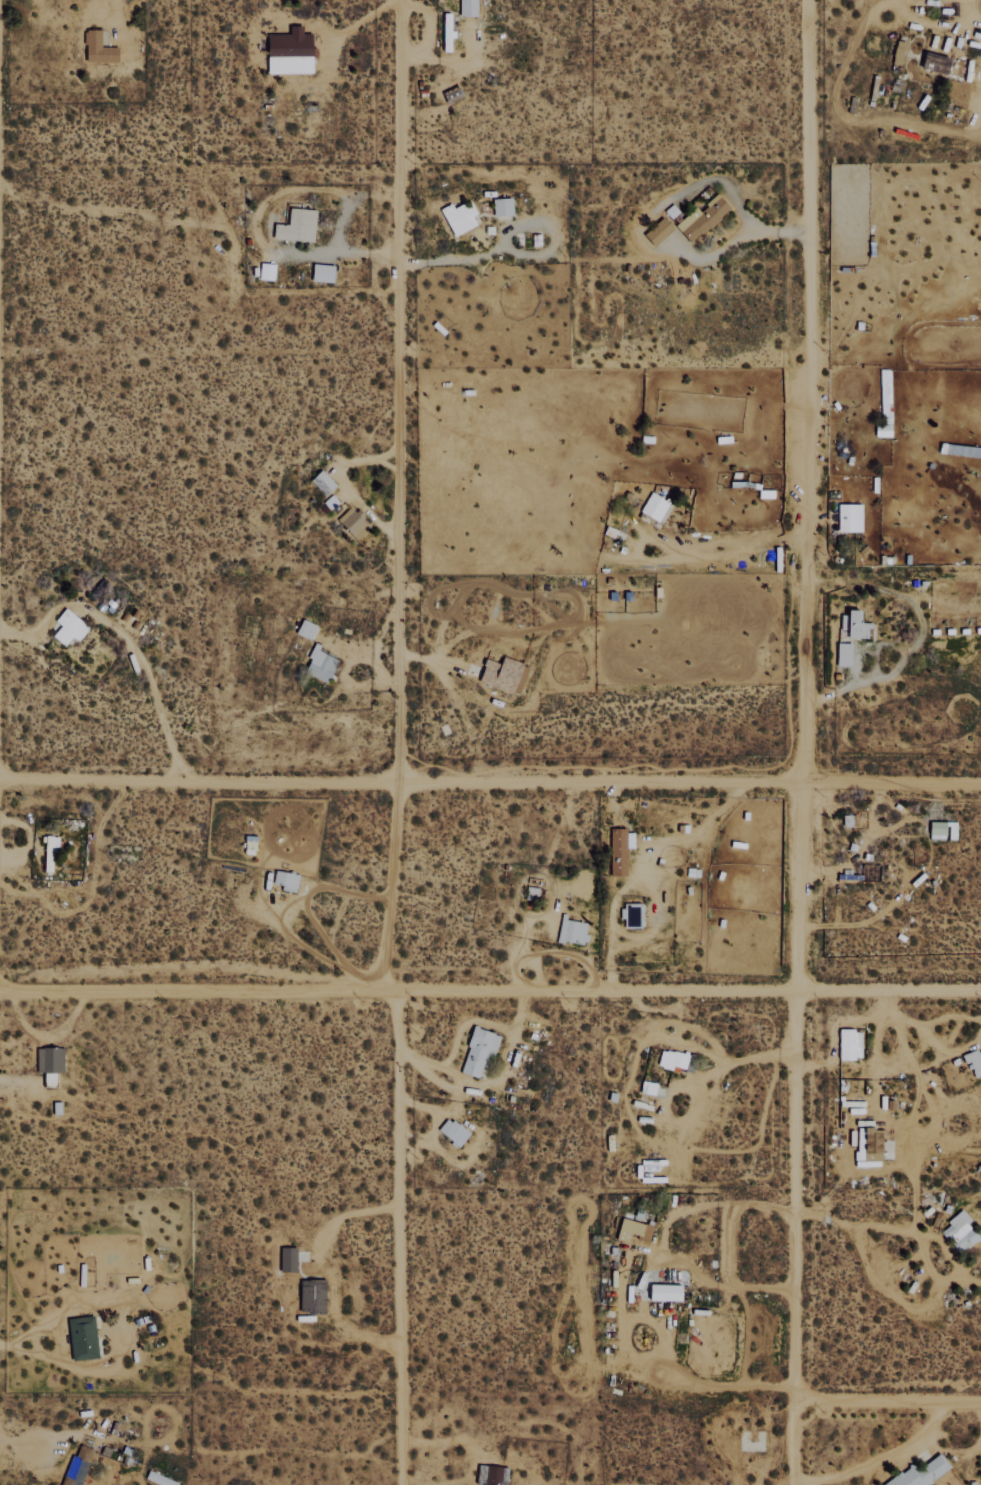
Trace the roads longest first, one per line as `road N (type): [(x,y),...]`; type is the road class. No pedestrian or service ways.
road 1 (residential): [(389,1484),(382,998),(400,0)]
road 2 (residential): [(792,1484),(805,0)]
road 3 (residential): [(980,991),(382,998),(0,983)]
road 4 (track): [(0,778),(980,785)]
road 5 (track): [(191,780),(174,756),(142,663),(99,618),(66,604),(22,635),(0,631)]
road 6 (track): [(792,1398),(980,1399)]

